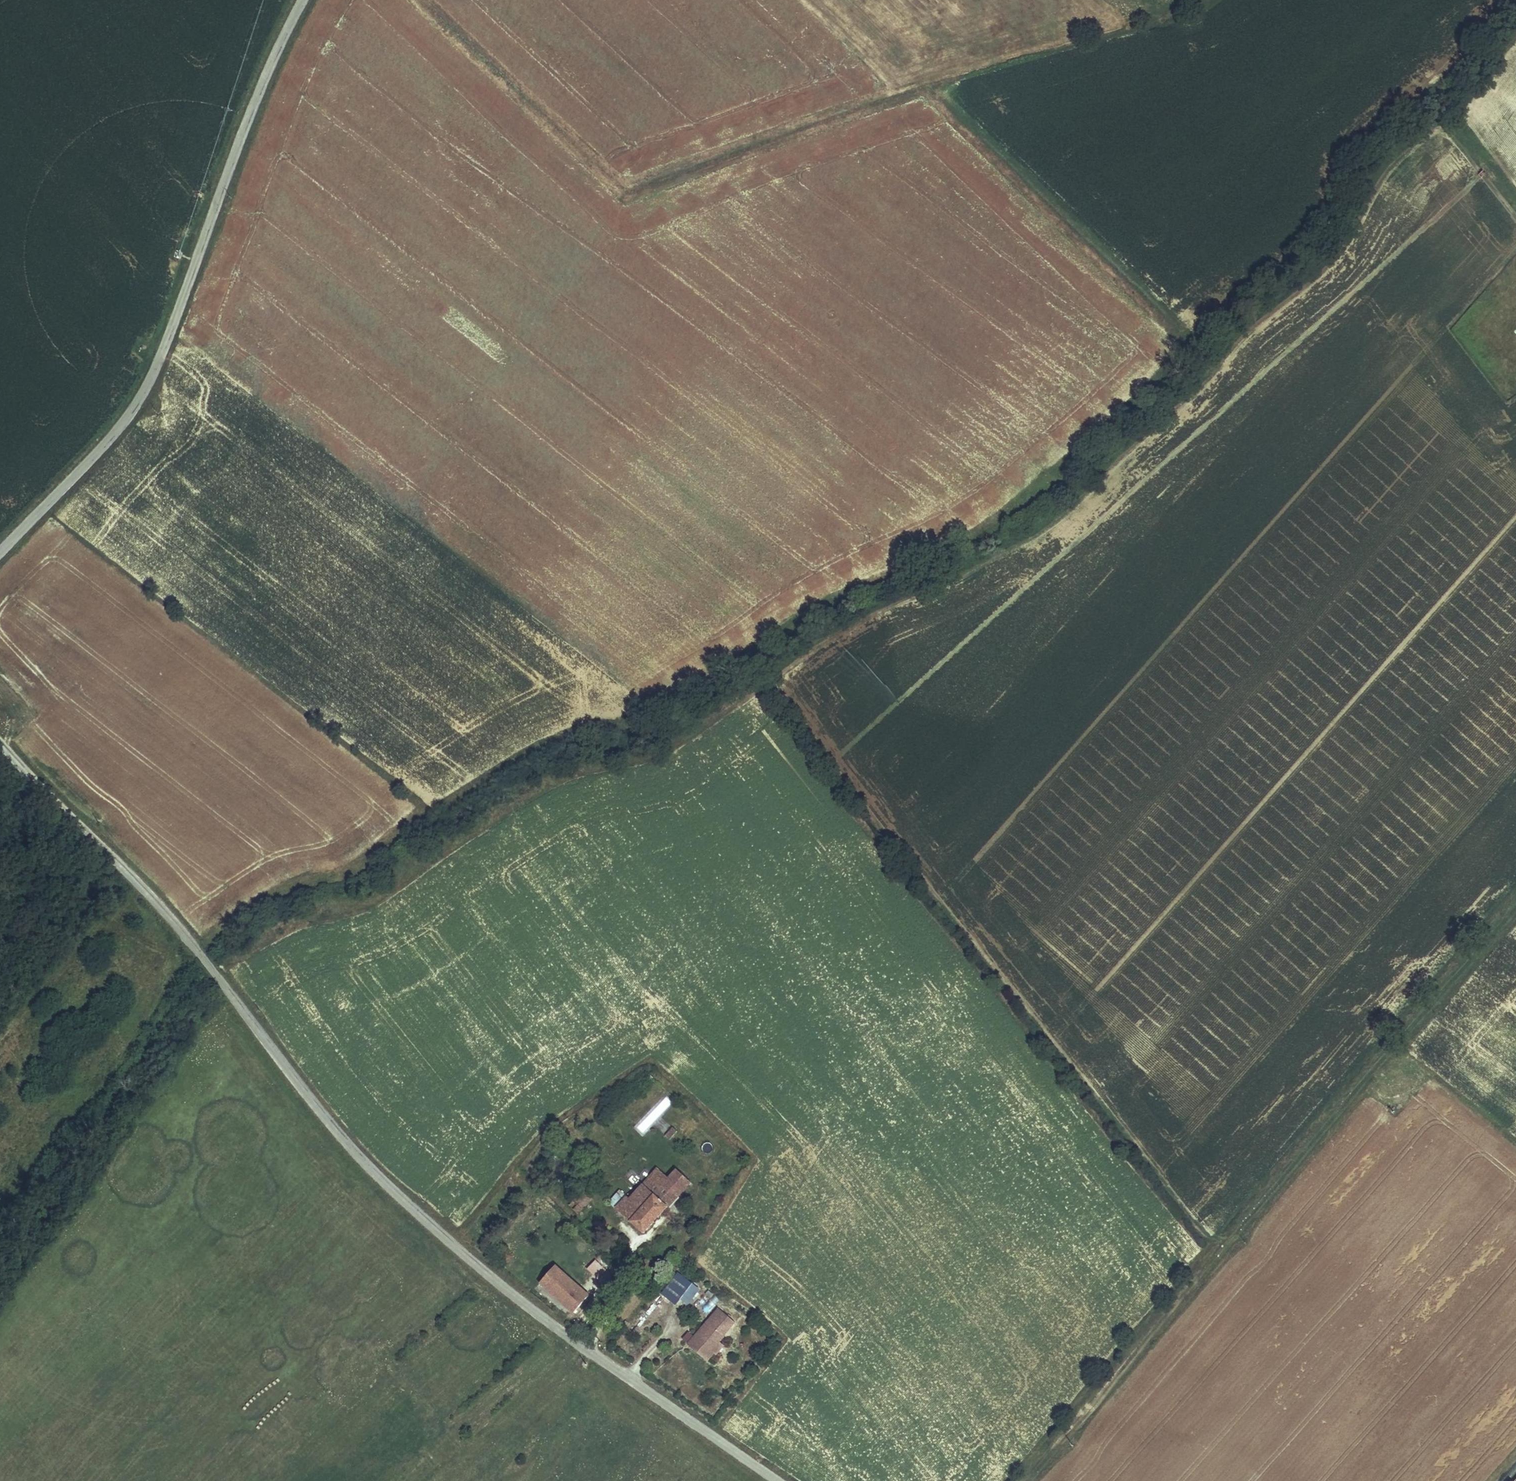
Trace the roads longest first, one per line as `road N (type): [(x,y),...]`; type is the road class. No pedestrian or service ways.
road 1 (unclassified): [(0,733),(167,914),(375,1171),(551,1323),(793,1480)]
road 2 (track): [(1515,918),(1025,1480)]
road 3 (unclassified): [(0,548),(110,432),(152,372),(257,85),(299,0)]

